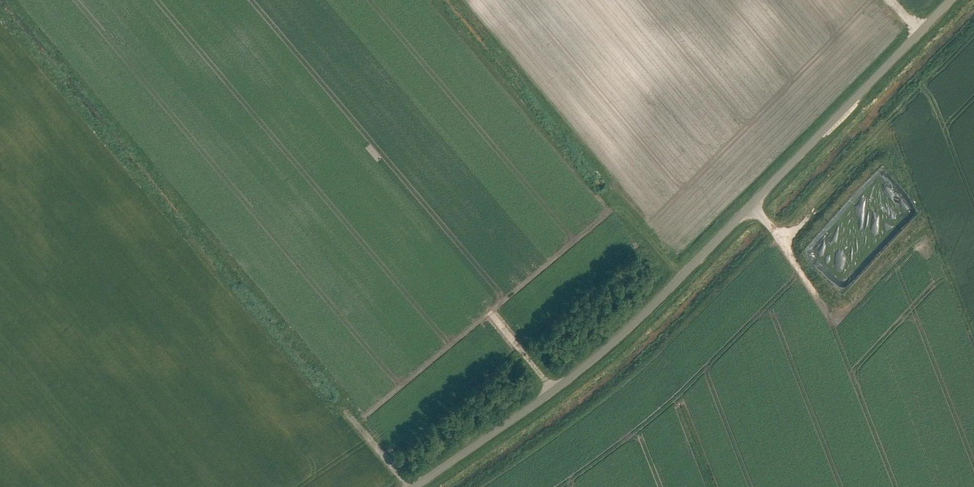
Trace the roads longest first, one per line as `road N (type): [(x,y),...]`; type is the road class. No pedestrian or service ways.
road 1 (unclassified): [(413,486),(625,331),(952,0)]

